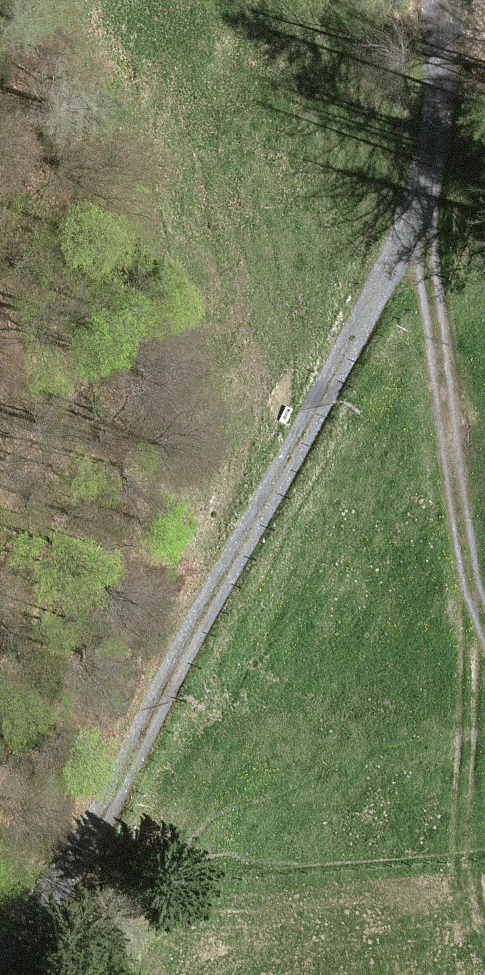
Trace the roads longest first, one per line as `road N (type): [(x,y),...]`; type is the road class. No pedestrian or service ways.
road 1 (track): [(0,958),(123,785),(419,213),(442,99),(448,0)]
road 2 (track): [(419,213),(460,549),(484,626)]
road 3 (track): [(471,582),(457,856),(476,951),(484,960)]

